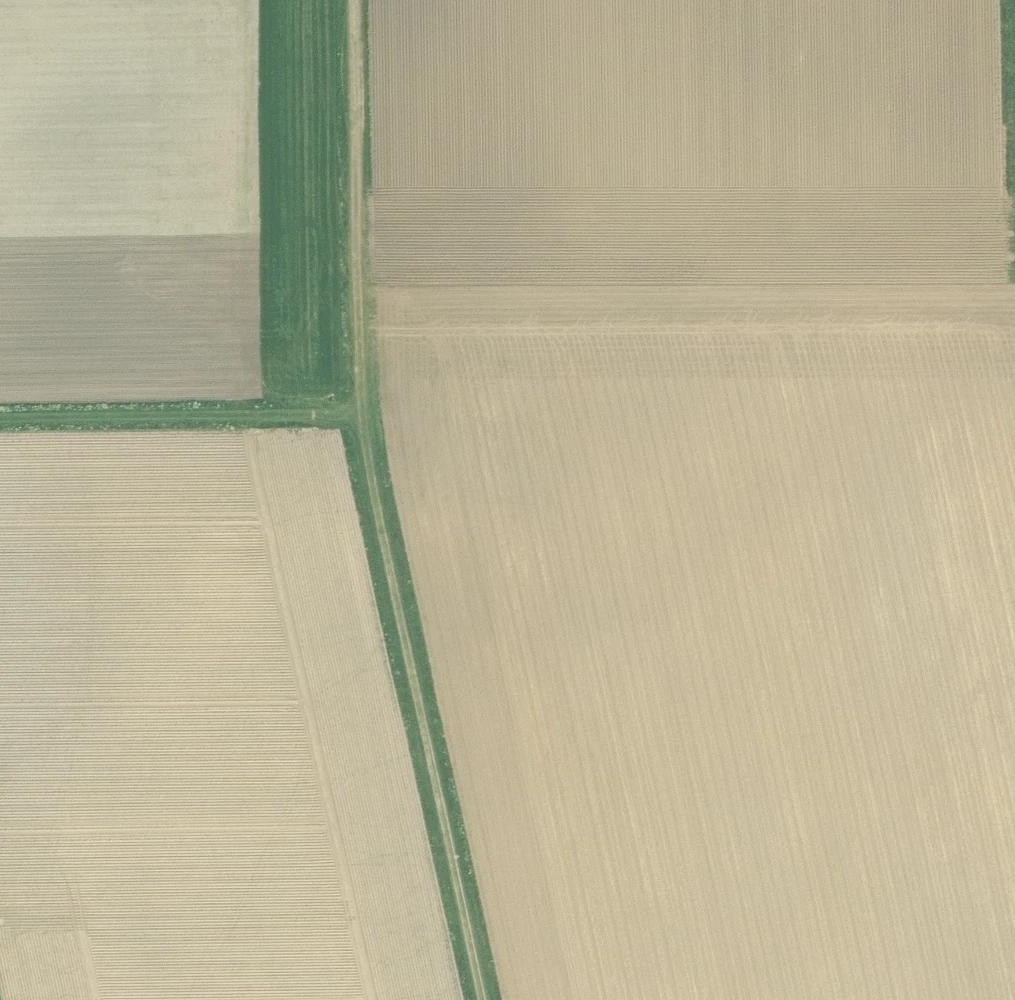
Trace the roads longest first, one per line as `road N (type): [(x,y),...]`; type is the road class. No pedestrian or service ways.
road 1 (track): [(351,0),(359,408),(483,999)]
road 2 (track): [(0,415),(359,408)]

